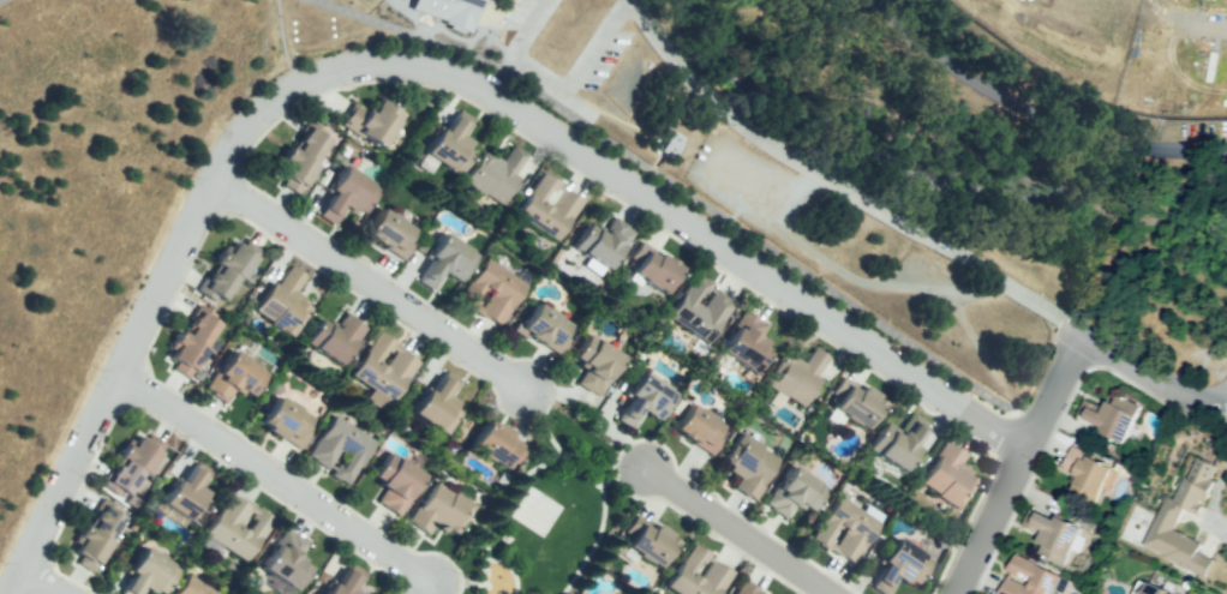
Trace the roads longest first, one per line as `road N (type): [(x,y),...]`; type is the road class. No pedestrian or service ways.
road 1 (residential): [(1024,449),(478,86),(444,72),(371,65),(287,94),(229,149),(14,593)]
road 2 (residential): [(1226,401),(1175,396),(1076,343),(1066,326),(758,138)]
road 3 (residential): [(523,388),(210,182)]
road 4 (residential): [(430,583),(122,376)]
road 5 (residential): [(1076,343),(953,593)]
road 6 (residential): [(829,593),(646,470)]

